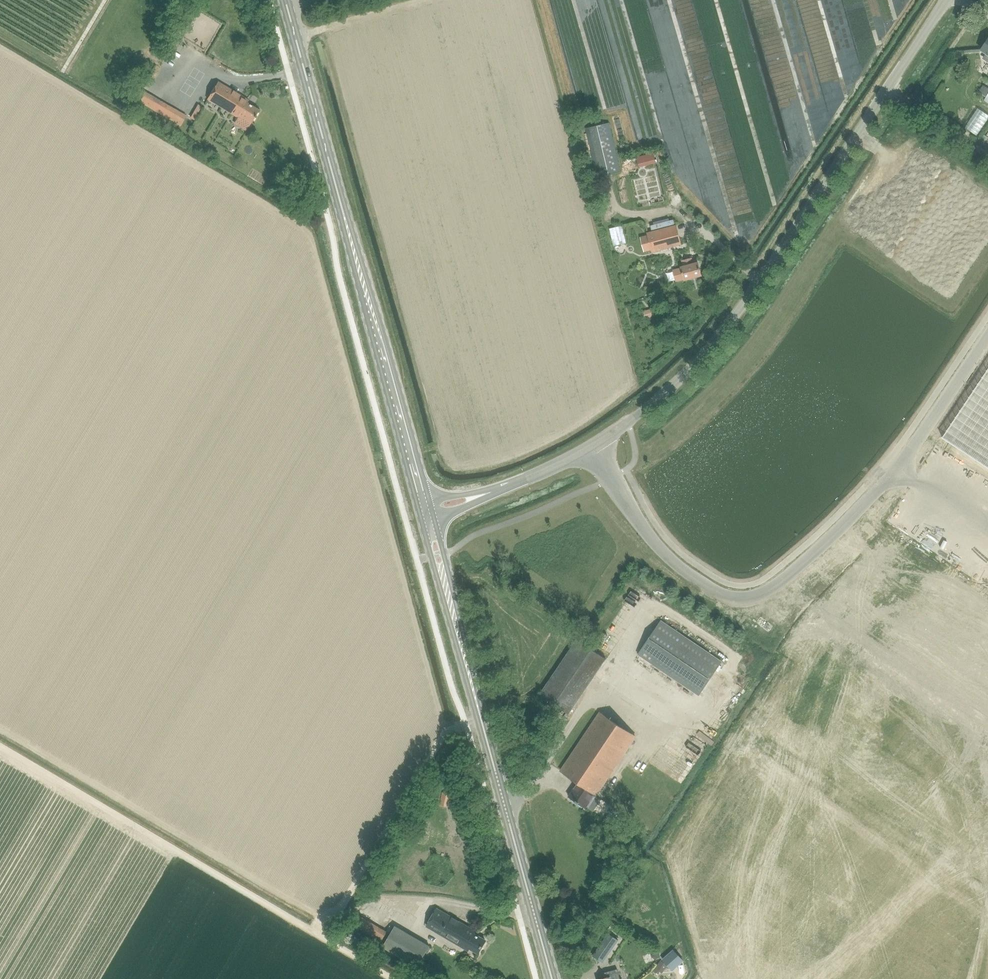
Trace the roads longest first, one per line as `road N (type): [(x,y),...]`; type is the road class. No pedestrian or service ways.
road 1 (unclassified): [(592,445),(672,386),(730,321),(946,0)]
road 2 (unclassified): [(645,531),(722,595),(762,594),(899,465),(987,337)]
road 3 (secondary): [(342,213),(419,513)]
road 4 (secondary): [(429,501),(342,213)]
road 5 (secondary): [(552,978),(478,707)]
road 6 (secondary): [(342,213),(285,0)]
road 7 (secondary): [(419,513),(478,707)]
road 8 (secondary): [(478,707),(433,517)]

